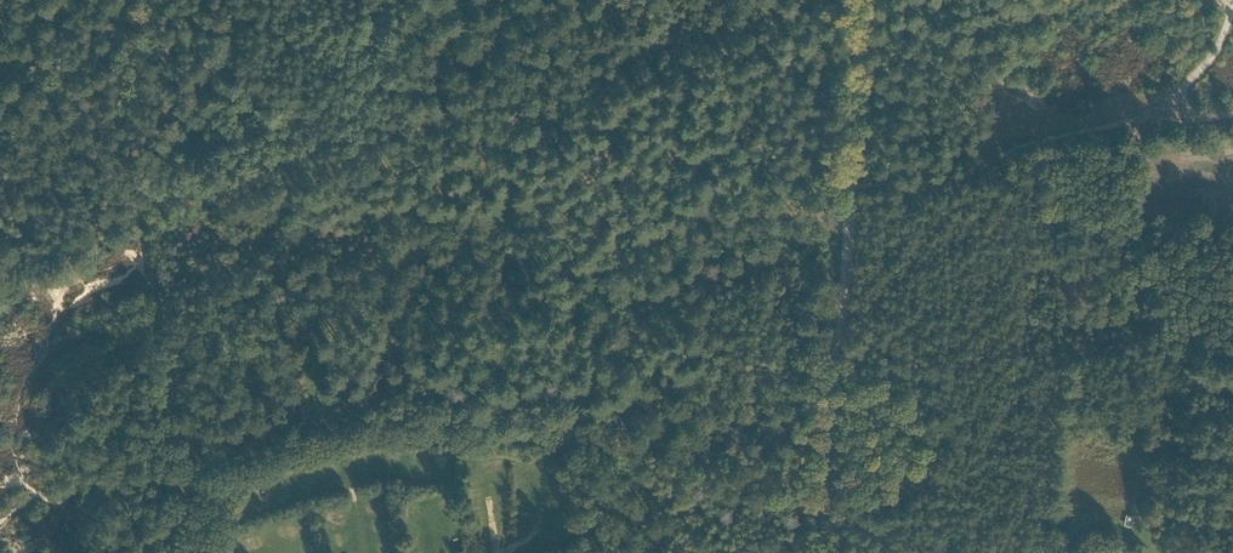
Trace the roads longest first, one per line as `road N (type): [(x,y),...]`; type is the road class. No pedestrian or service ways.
road 1 (track): [(848,222),(721,214),(627,249),(567,220),(536,218),(432,244)]
road 2 (track): [(432,244),(409,260),(165,343),(187,486)]
road 3 (track): [(1232,114),(1061,135),(957,178),(850,186)]

